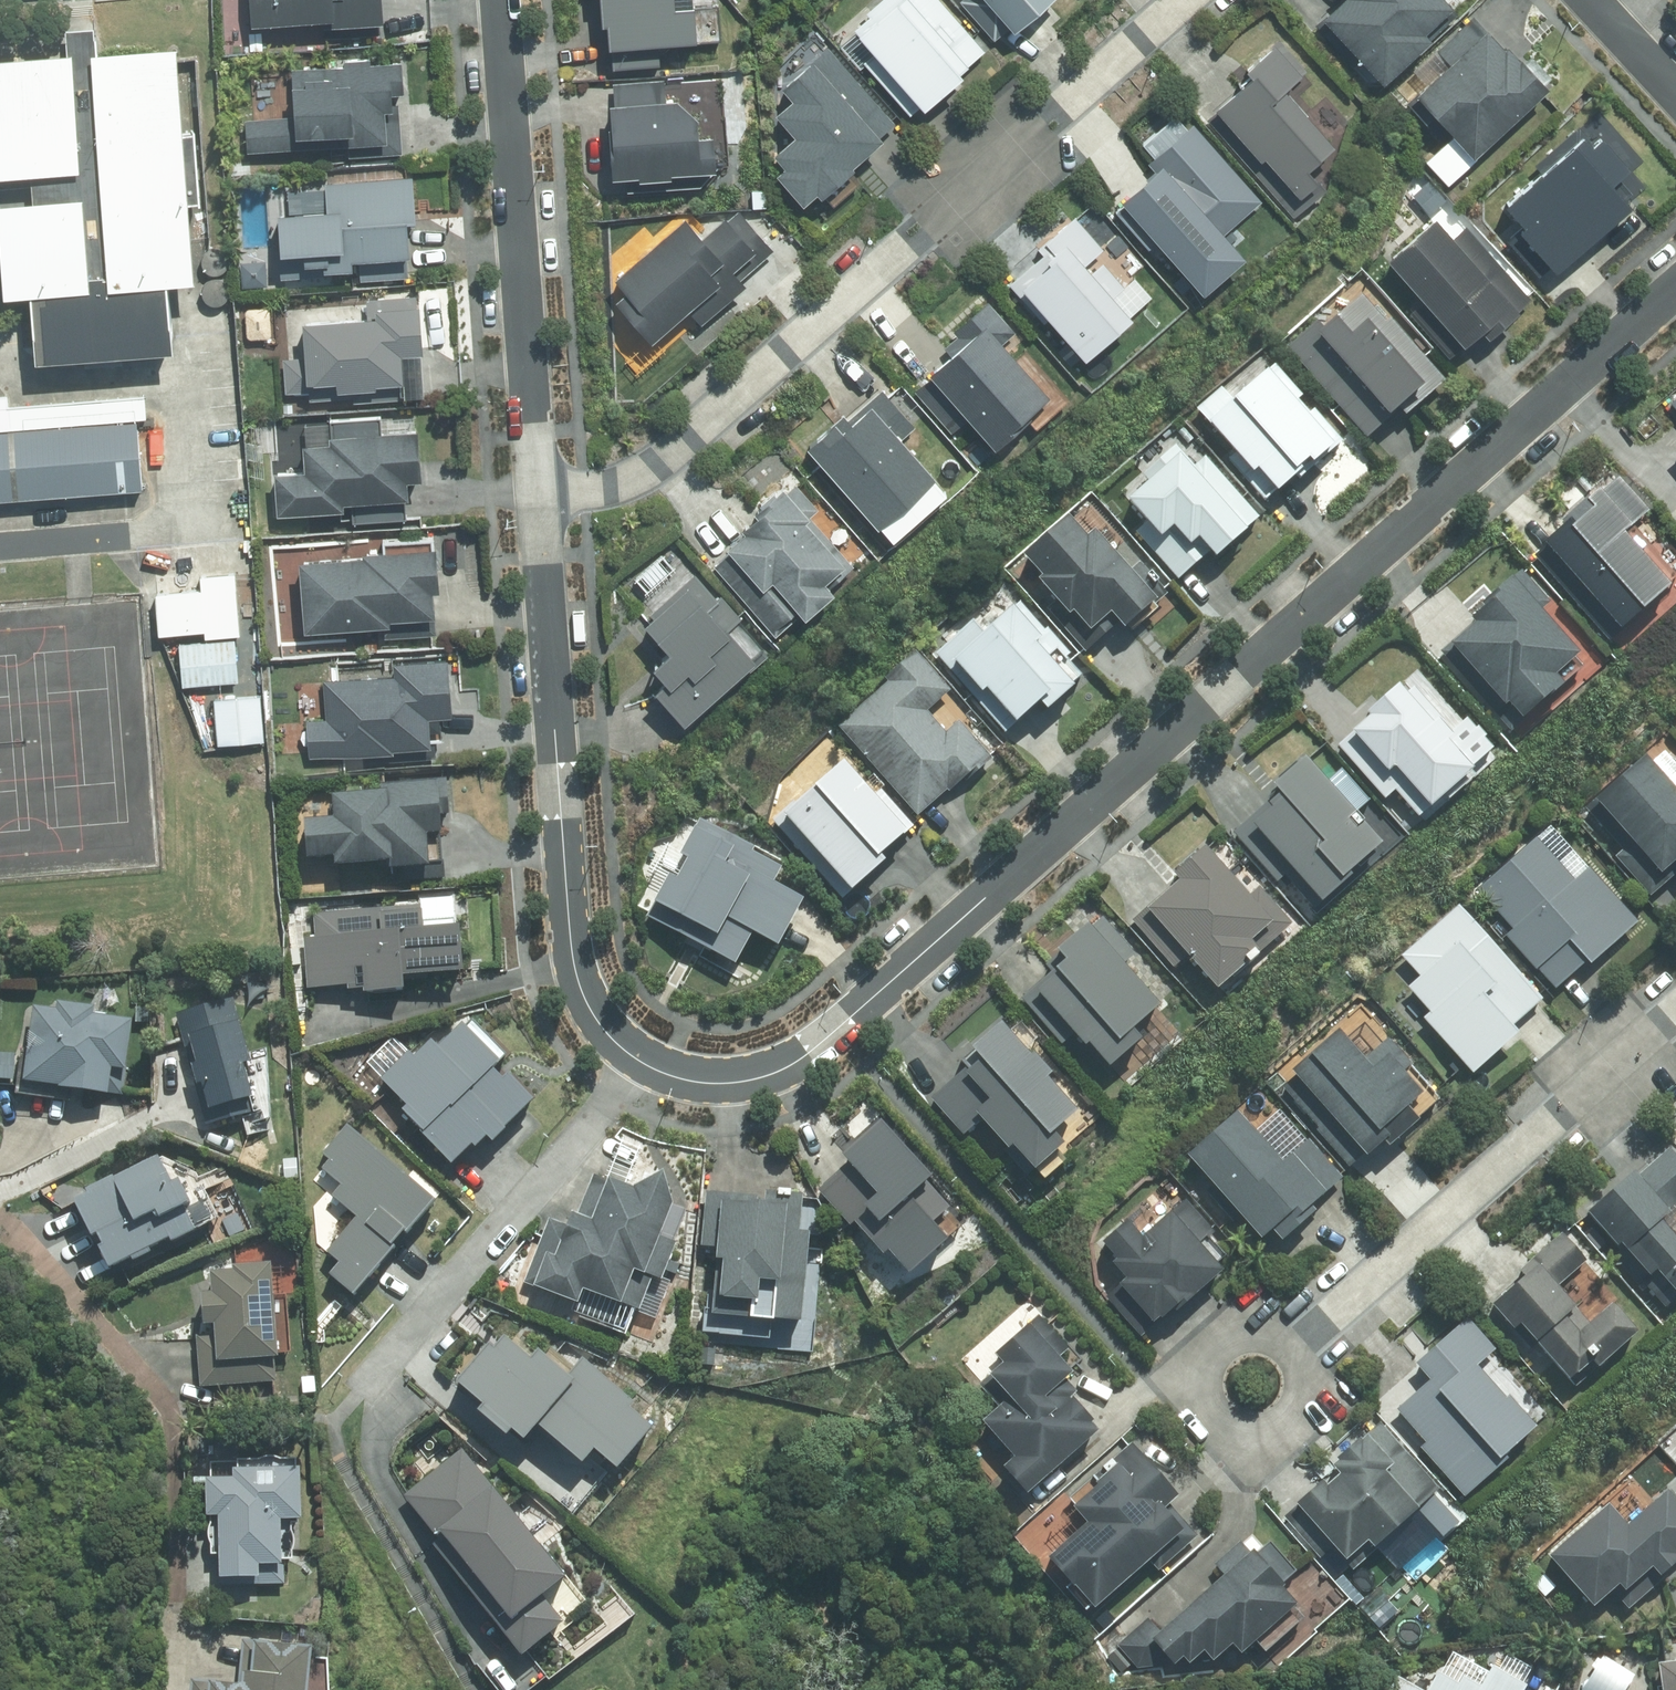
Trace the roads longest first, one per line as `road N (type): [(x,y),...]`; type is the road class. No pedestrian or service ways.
road 1 (residential): [(633,1059),(673,1077),(723,1083),(773,1074),(804,1055),(1675,282)]
road 2 (residential): [(1182,0),(665,452),(611,475),(534,485)]
road 3 (residential): [(534,485),(574,962),(597,1022),(633,1059)]
road 4 (residential): [(1305,1340),(1675,1014)]
road 5 (residential): [(496,0),(534,485)]
road 6 (residential): [(633,1059),(357,1395)]
road 7 (residential): [(1305,1340),(1308,1395),(1292,1427),(1276,1436),(1258,1441),(1224,1430),(1203,1400),(1206,1368)]
road 8 (residential): [(1591,0),(1675,92)]

